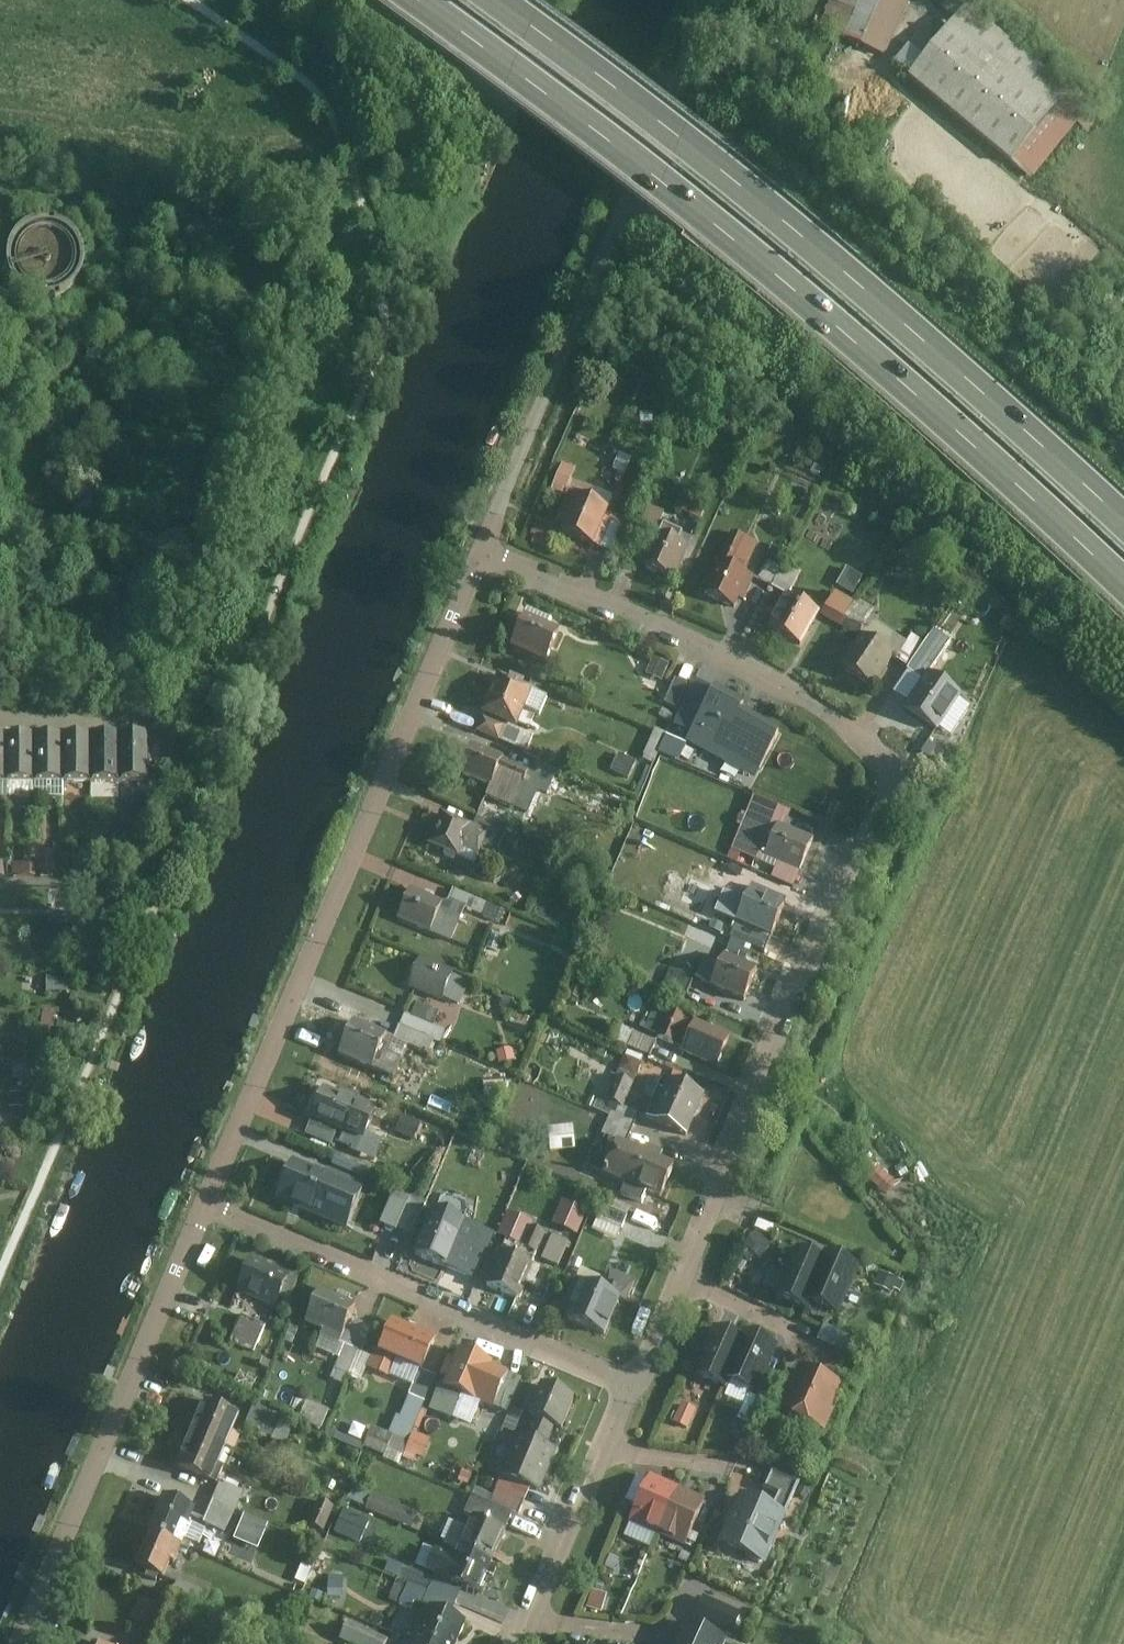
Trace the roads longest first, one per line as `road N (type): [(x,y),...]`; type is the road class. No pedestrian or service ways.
road 1 (residential): [(484,551),(751,667),(891,765),(635,1384)]
road 2 (motorway): [(406,0),(718,230),(1123,592)]
road 3 (motorway): [(1123,530),(733,187),(486,0)]
road 4 (residential): [(207,1203),(484,551)]
road 5 (residential): [(484,551),(713,0)]
road 6 (residential): [(19,1643),(207,1203)]
road 7 (residential): [(207,1203),(635,1384)]
road 8 (residential): [(635,1384),(518,1643)]

